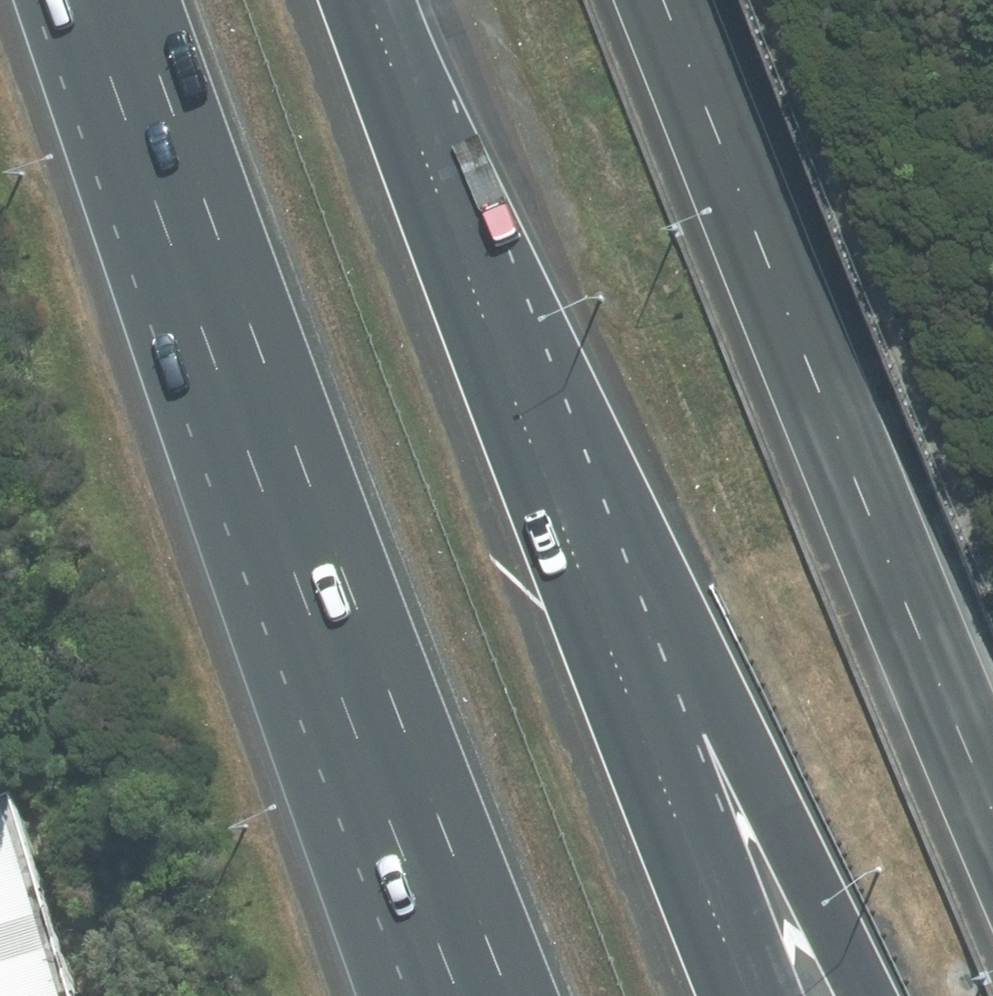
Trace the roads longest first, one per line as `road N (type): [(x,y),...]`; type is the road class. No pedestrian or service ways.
road 1 (motorway): [(397,83),(868,995)]
road 2 (motorway): [(397,83),(748,995)]
road 3 (motorway): [(448,845),(142,0)]
road 4 (motorway): [(508,995),(448,845)]
road 5 (motorway): [(478,995),(448,845)]

